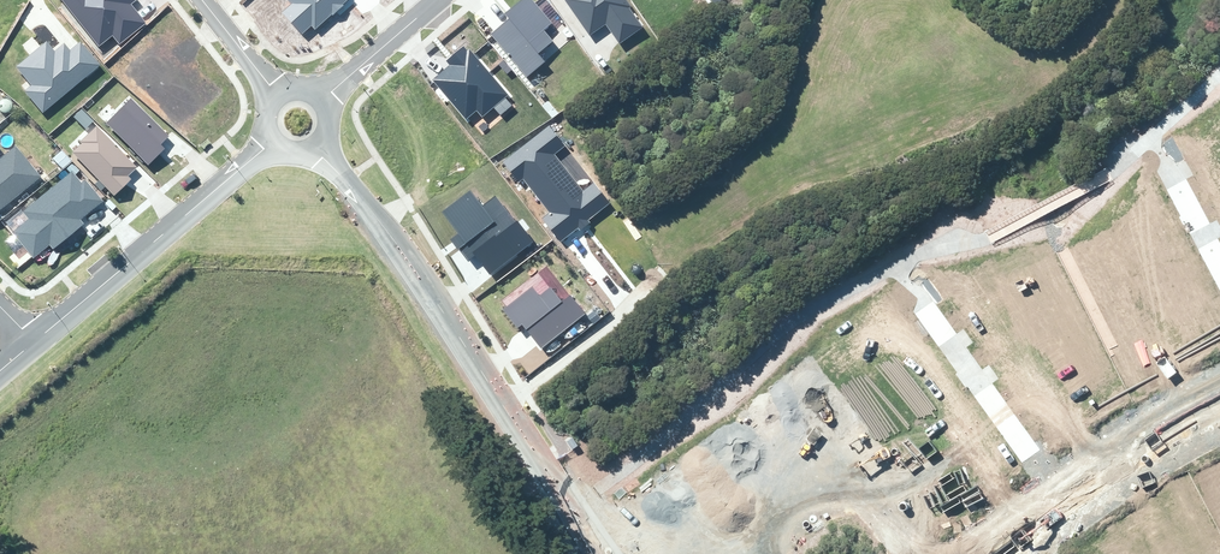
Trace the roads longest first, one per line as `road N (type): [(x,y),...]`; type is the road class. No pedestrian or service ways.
road 1 (tertiary): [(314,151),(390,235),(503,406)]
road 2 (residential): [(34,342),(271,144)]
road 3 (residential): [(922,308),(1061,499)]
road 4 (residential): [(658,276),(503,406)]
road 5 (residential): [(1219,394),(1061,499)]
road 6 (tertiary): [(503,406),(604,553)]
road 7 (residential): [(323,99),(440,0)]

